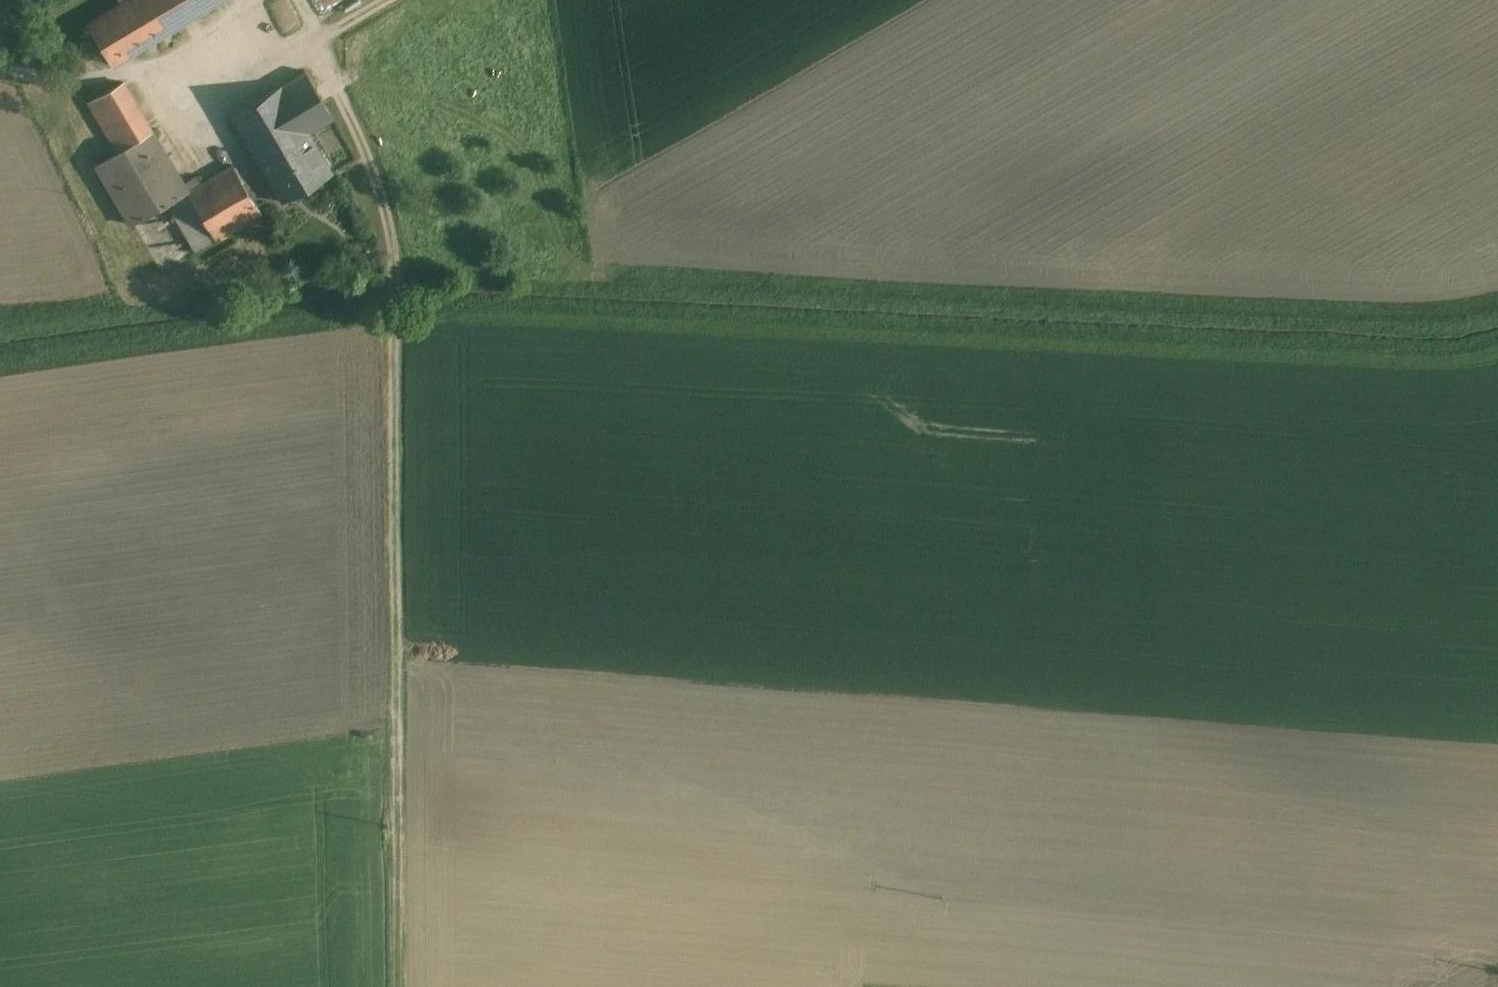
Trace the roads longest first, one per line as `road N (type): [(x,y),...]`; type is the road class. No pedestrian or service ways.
road 1 (track): [(318,37),(368,151),(391,244),(407,986)]

